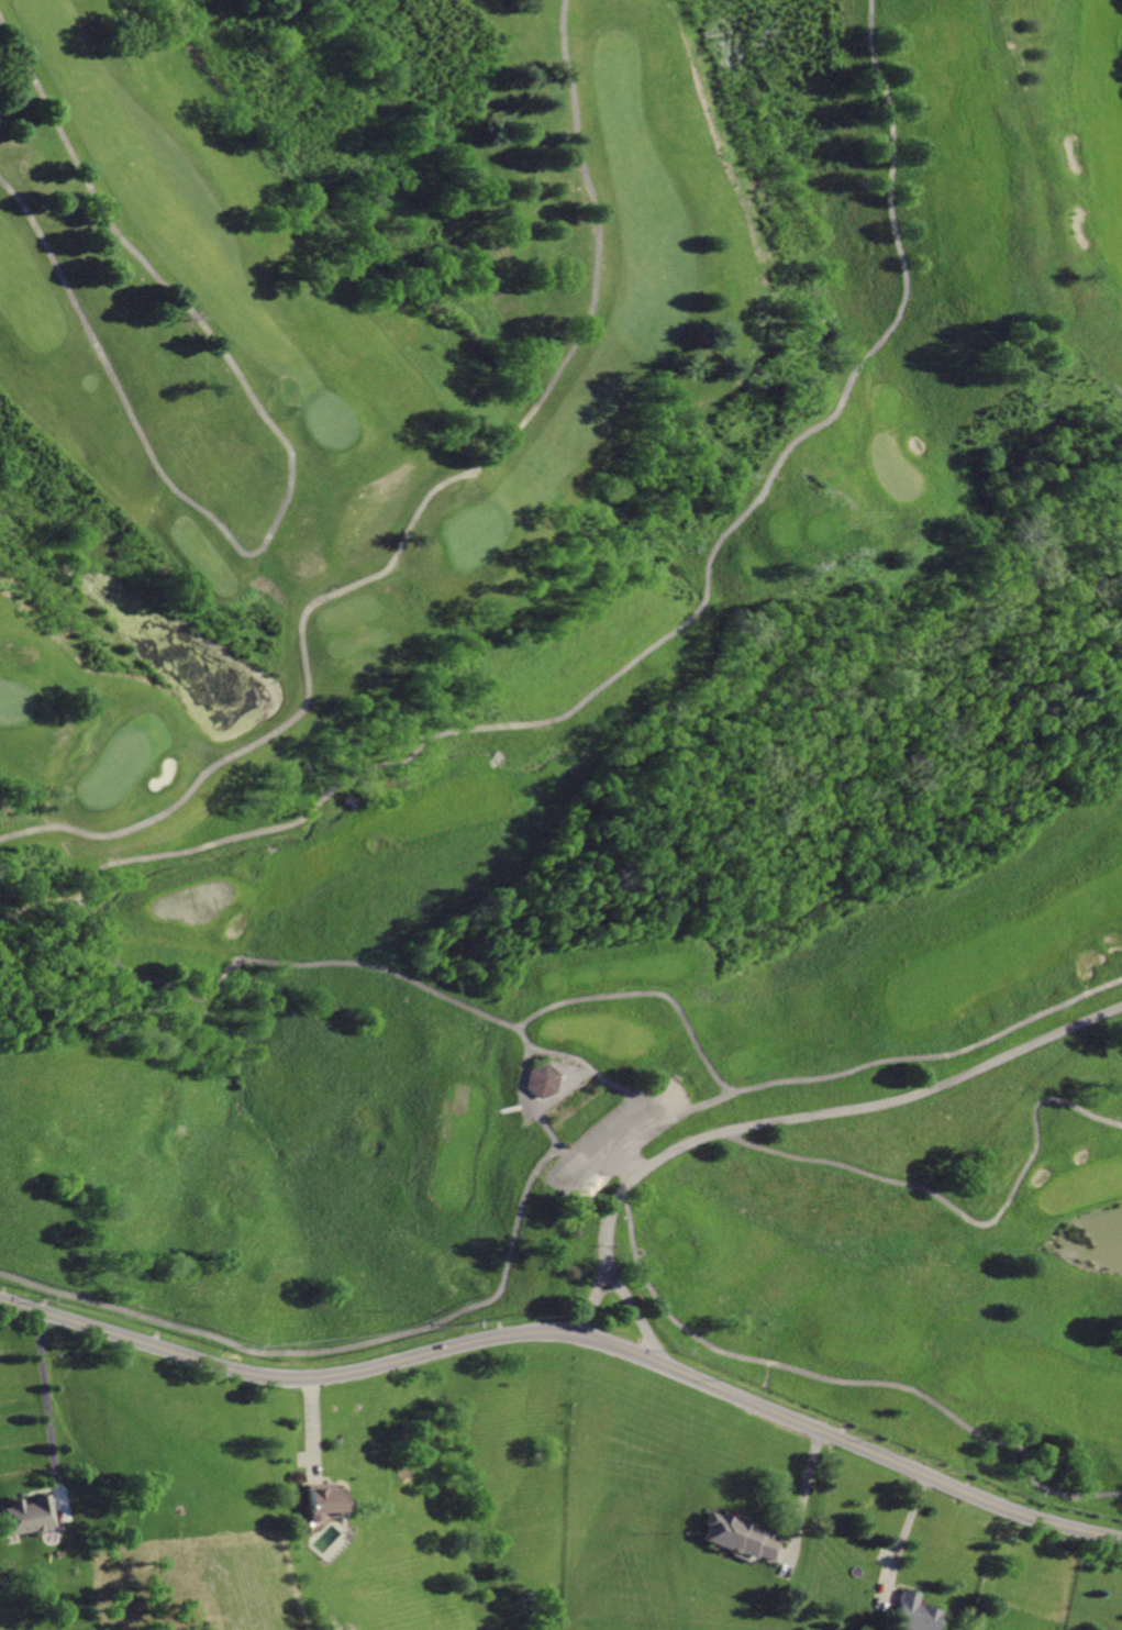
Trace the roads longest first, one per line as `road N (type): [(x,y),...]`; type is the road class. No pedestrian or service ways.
road 1 (residential): [(0,1300),(208,1364),(296,1379),(524,1333),(591,1338),(999,1508),(1121,1540)]

